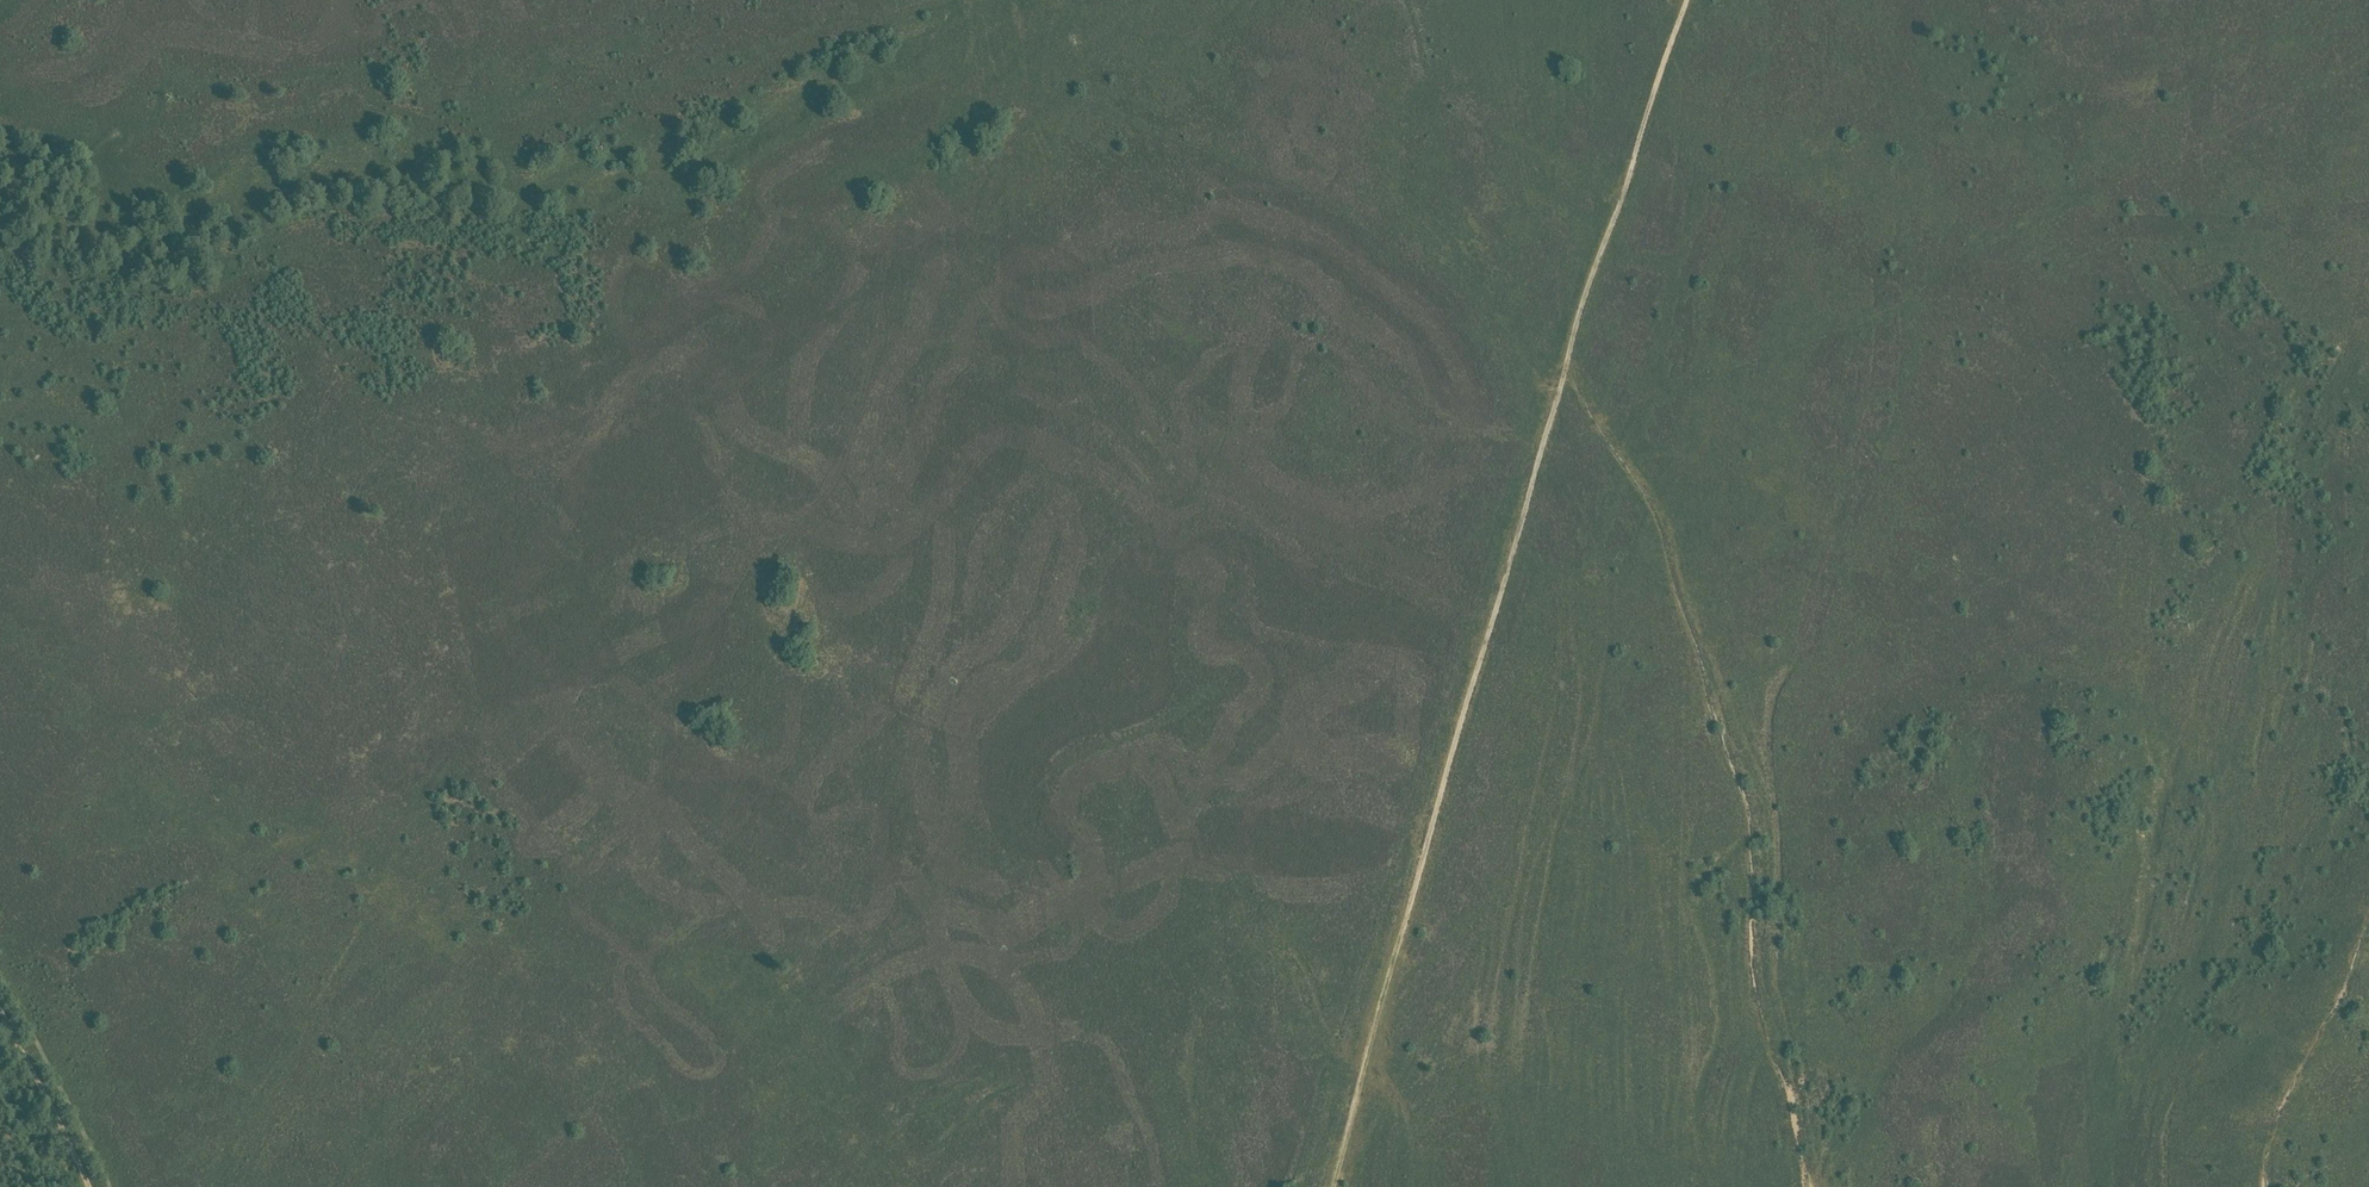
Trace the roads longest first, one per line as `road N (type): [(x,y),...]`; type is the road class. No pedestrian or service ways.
road 1 (track): [(0,1010),(89,1186)]

